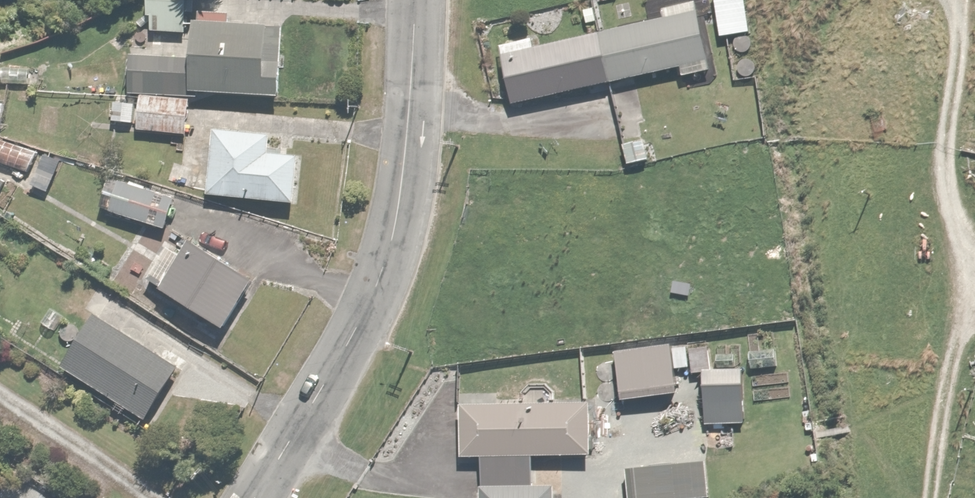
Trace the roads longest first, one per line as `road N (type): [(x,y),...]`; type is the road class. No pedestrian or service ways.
road 1 (residential): [(411,0),(402,203),(384,265),(358,324),(254,497)]

